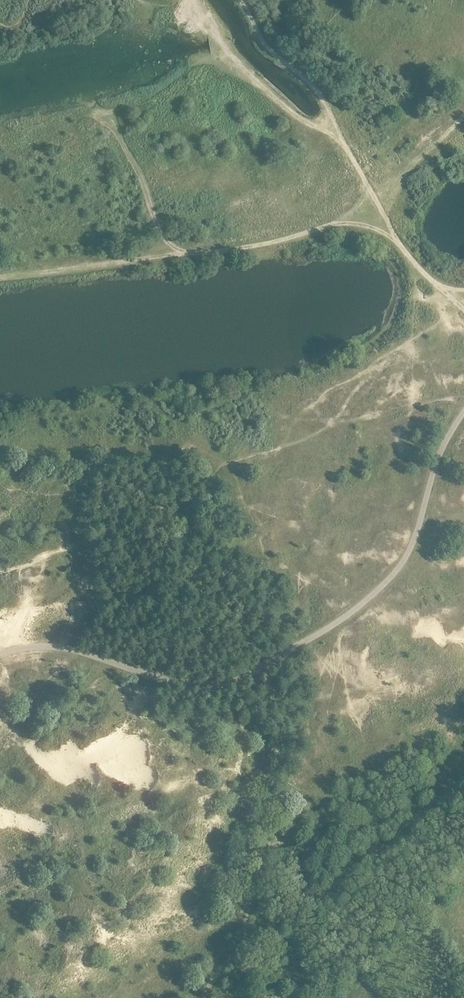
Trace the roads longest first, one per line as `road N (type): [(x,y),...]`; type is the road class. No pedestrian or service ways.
road 1 (track): [(0,653),(62,647),(196,685),(248,676),(331,626),(397,571),(463,412)]
road 2 (track): [(204,252),(163,243),(109,111)]

